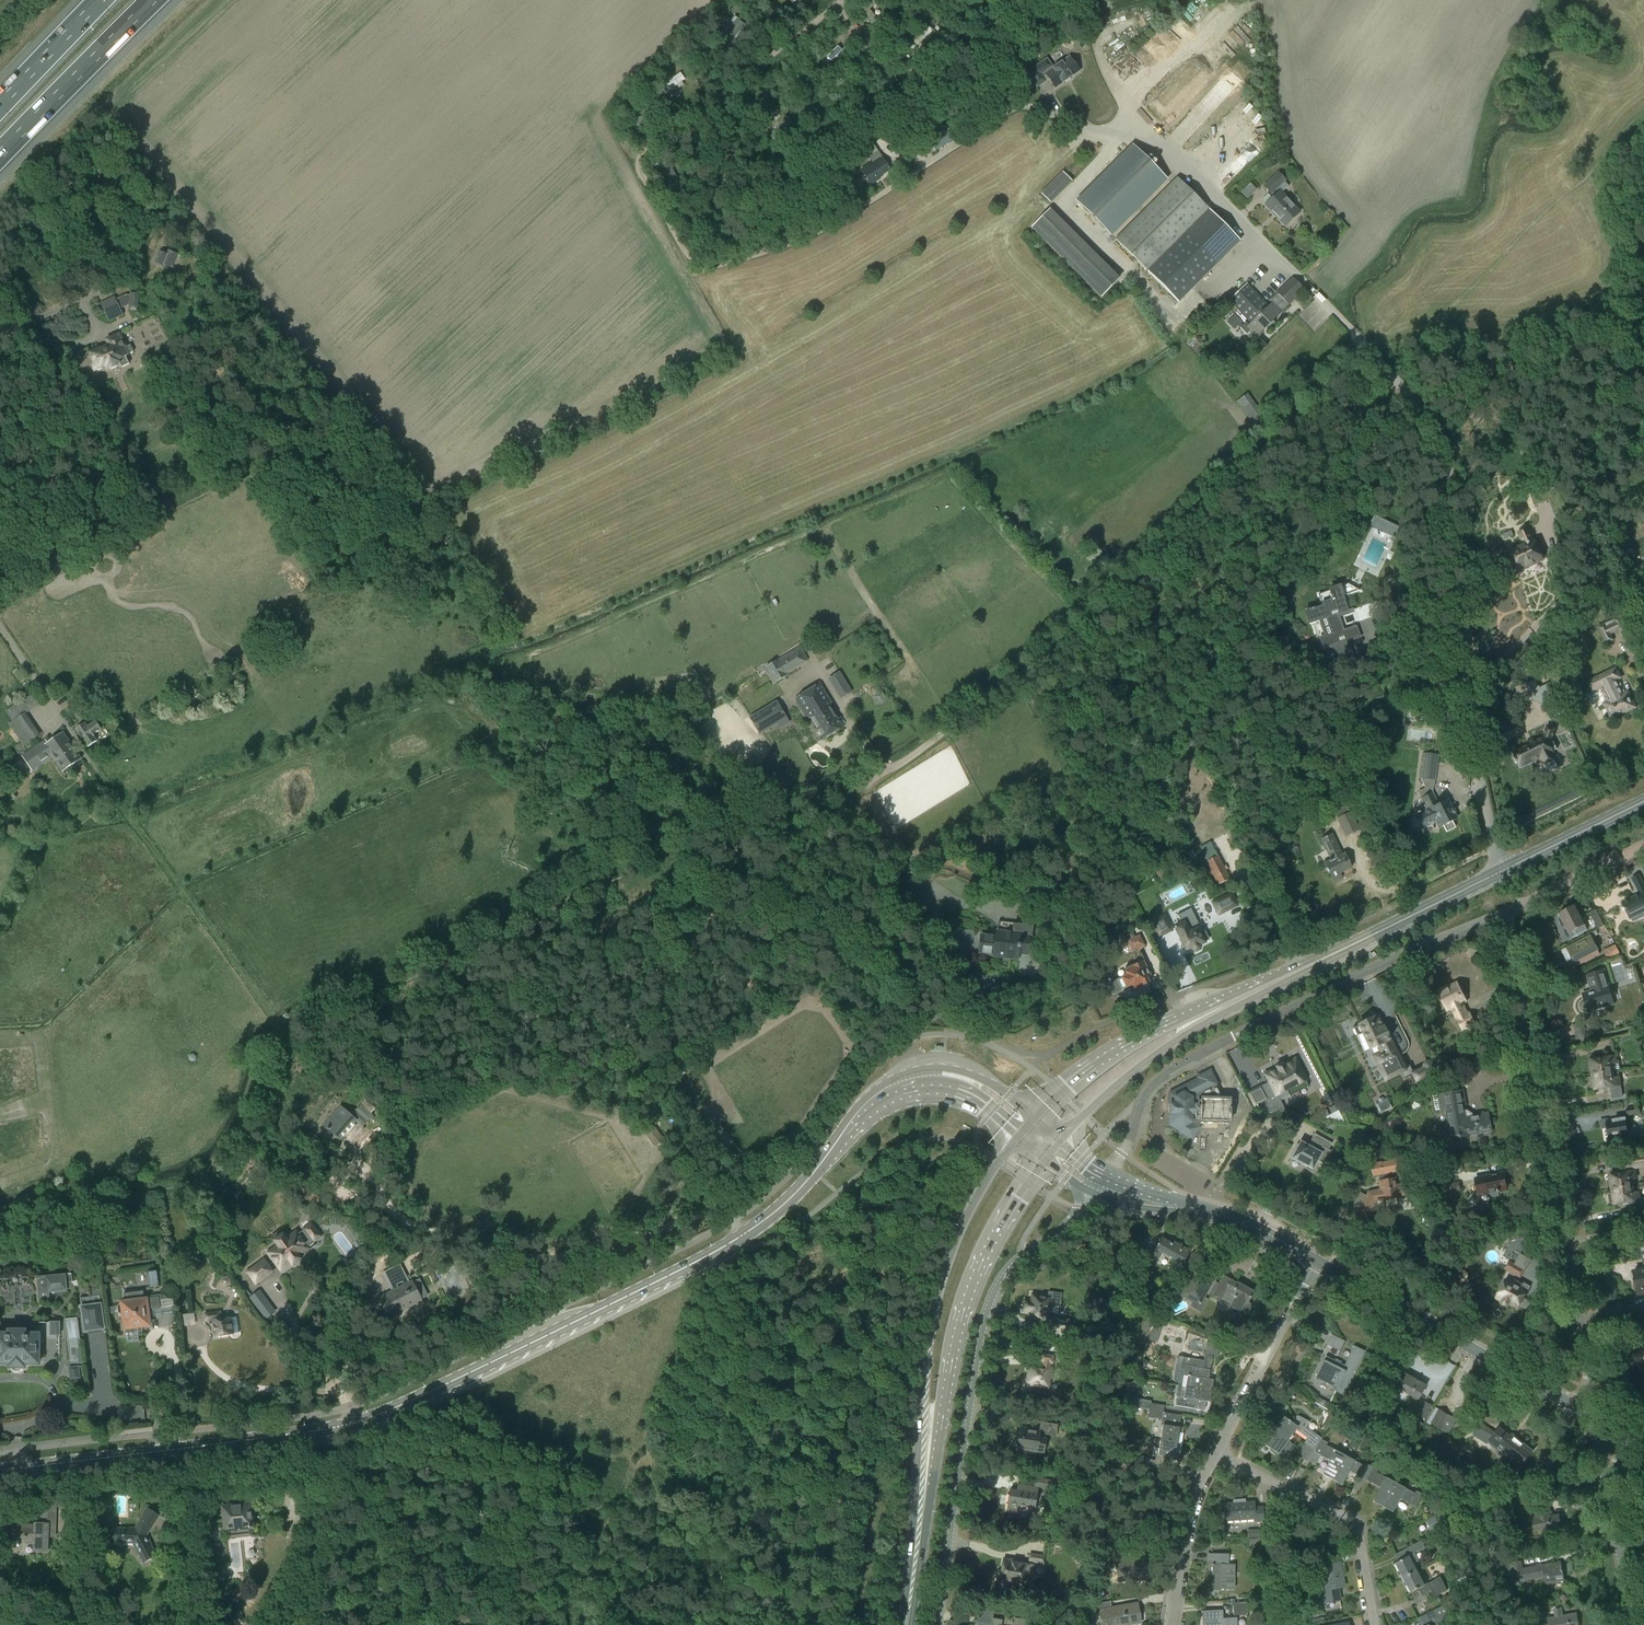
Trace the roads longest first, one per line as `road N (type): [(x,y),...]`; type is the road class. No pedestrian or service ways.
road 1 (track): [(1368,349),(1101,622),(855,790)]
road 2 (track): [(841,0),(715,108),(682,120),(651,144),(641,172),(680,241),(708,264),(812,235),(874,198)]
road 3 (secondary): [(336,1427),(420,1396),(710,1255),(766,1219),(814,1171)]
road 4 (residential): [(1579,1408),(1589,1374),(1507,913)]
road 5 (residential): [(1108,1179),(1146,1091),(1165,1073),(1405,953),(1507,913)]
road 6 (residential): [(937,1624),(989,1307),(1011,1269),(1097,1195)]
road 7 (track): [(291,753),(286,741),(126,813),(285,1035)]
road 8 (unclassified): [(1465,639),(1449,474),(1435,432),(1298,275)]
road 9 (primary): [(1017,1135),(970,1210),(937,1295),(922,1405),(923,1484)]
road 10 (primary): [(923,1484),(962,1309),(1015,1195),(1043,1156)]
road 11 (track): [(702,114),(733,149),(783,155),(805,147),(901,79),(981,0)]
road 12 (secondary): [(0,1470),(336,1427)]
road 13 (primary): [(1318,961),(1134,1039),(1035,1116)]
road 14 (primary): [(1060,1140),(1164,1048),(1318,961)]
road 15 (tertiary): [(1579,1408),(1316,1260)]
road 16 (track): [(656,853),(567,791),(451,662)]
road 17 (secondary): [(1035,1116),(972,1074),(915,1071),(864,1099),(814,1171)]
road 18 (residential): [(1374,1624),(1352,1521),(1215,1454)]
road 19 (secondary): [(814,1171),(862,1118),(920,1090),(974,1100),(1017,1135)]
road 20 (residential): [(1504,870),(1476,768),(1465,639)]
road 21 (track): [(841,706),(907,659),(826,530)]
road 22 (motorway): [(0,159),(159,0)]
road 23 (unclassified): [(0,627),(126,813)]
road 24 (residential): [(1215,1454),(1316,1260)]
road 25 (primary): [(1318,961),(1504,870)]
road 26 (unclassified): [(298,1624),(338,1456),(336,1427)]
road 27 (residential): [(1634,1624),(1607,1485),(1608,1458),(1623,1431)]
road 28 (residential): [(1169,1624),(1189,1516),(1215,1454)]
road 29 (track): [(1159,144),(1108,77),(1089,0)]
road 30 (primary): [(1504,870),(1643,801)]
road 31 (residential): [(1507,913),(1643,845)]
road 32 (track): [(725,1207),(638,1093)]
road 33 (primary): [(906,1624),(923,1484)]
road 34 (motorway): [(96,0),(0,99)]
road 35 (tertiary): [(1316,1260),(1240,1221),(1190,1208)]
road 36 (track): [(861,786),(928,896)]

